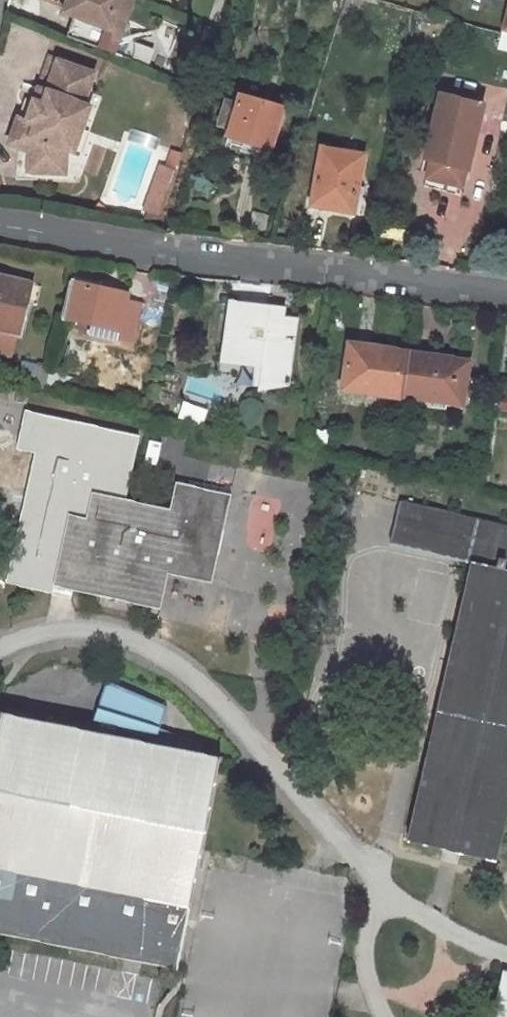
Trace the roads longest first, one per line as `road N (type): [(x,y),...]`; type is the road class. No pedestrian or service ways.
road 1 (residential): [(0,225),(506,298)]

